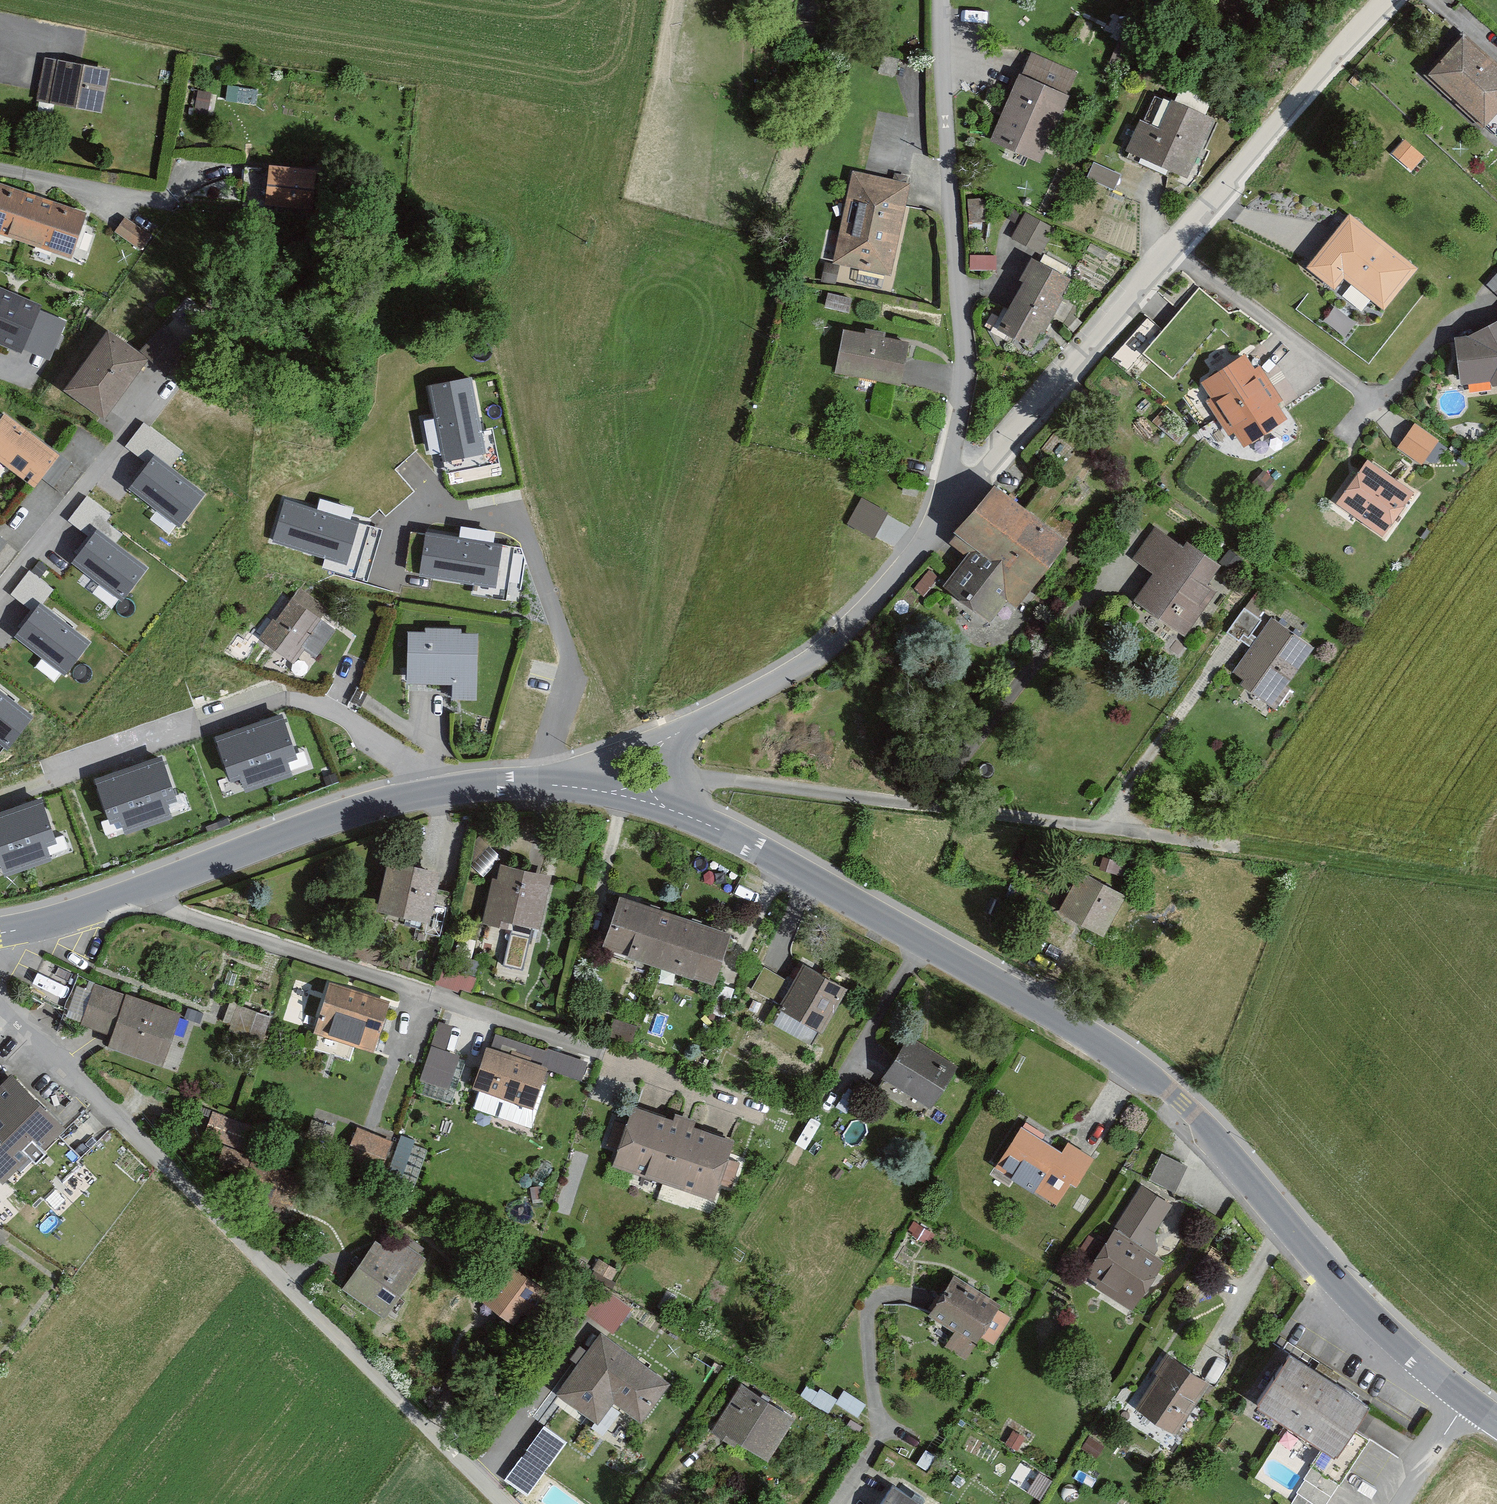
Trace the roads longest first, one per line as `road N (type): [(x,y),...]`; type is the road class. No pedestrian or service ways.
road 1 (tertiary): [(1464,1394),(1367,1312),(1153,1081),(1090,1037),(731,831),(662,805)]
road 2 (residential): [(902,567),(1260,139),(1390,0)]
road 3 (residential): [(5,1017),(156,1150),(513,1503)]
road 4 (residential): [(130,895),(758,1109)]
road 5 (residential): [(943,0),(967,375),(946,479),(902,567)]
road 6 (tertiary): [(552,784),(442,791),(337,816),(130,895)]
road 7 (residential): [(921,805),(1108,570)]
road 8 (residential): [(902,567),(843,648),(689,727)]
road 9 (residential): [(667,777),(921,805)]
road 10 (residential): [(0,592),(152,395)]
road 11 (residential): [(1095,829),(1222,656)]
road 12 (residential): [(921,805),(1095,829)]
road 13 (residential): [(689,727),(552,784)]
road 14 (tertiary): [(130,895),(0,933)]
road 15 (residential): [(1395,1503),(1464,1394)]

